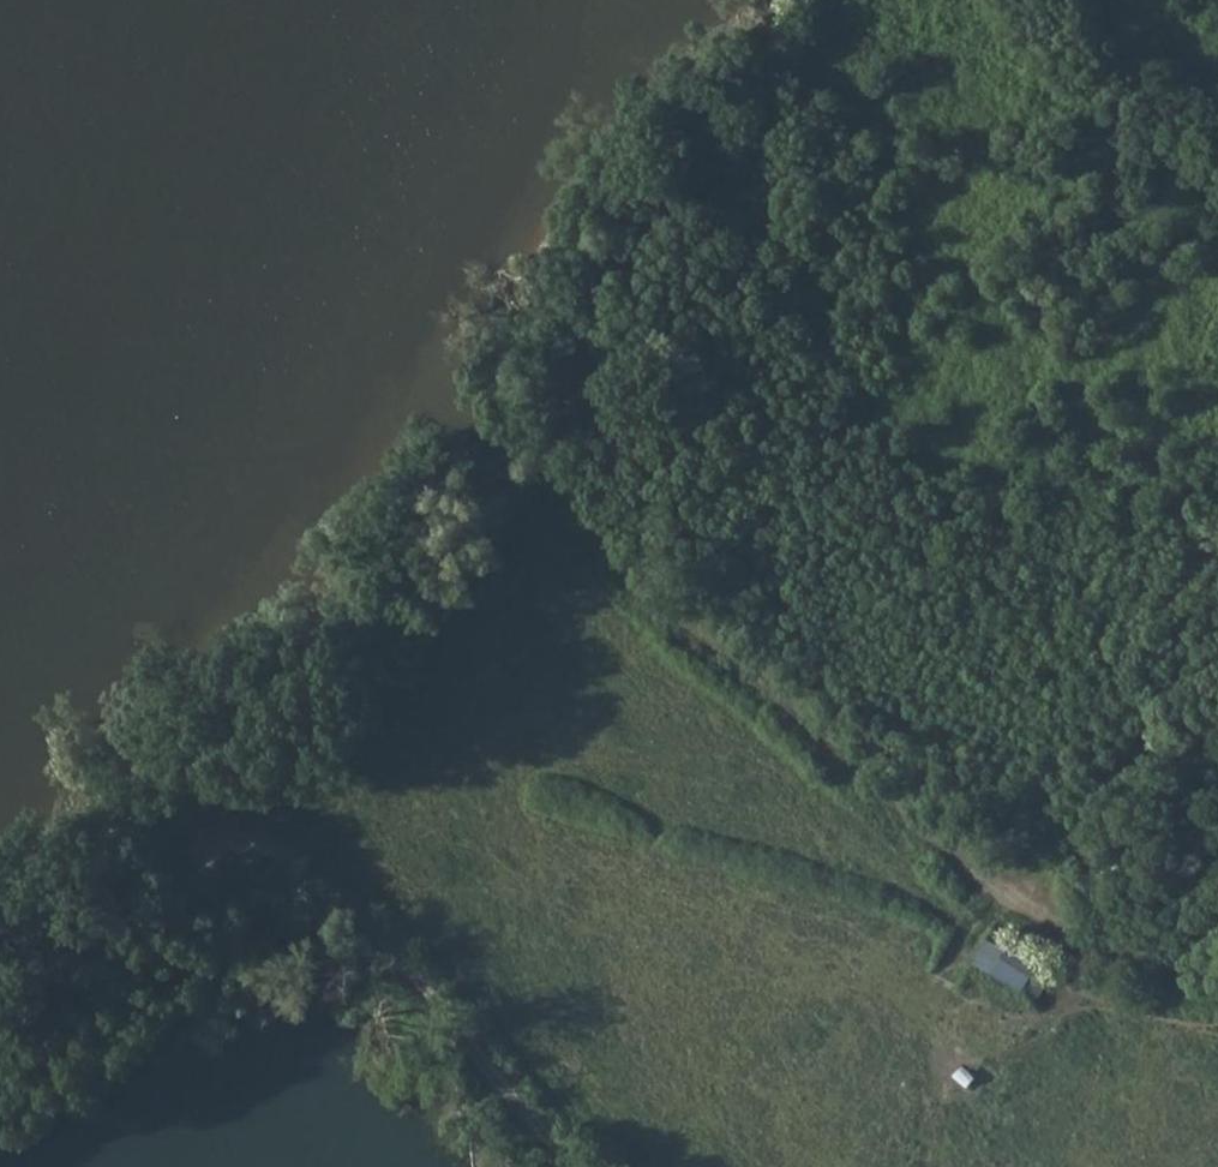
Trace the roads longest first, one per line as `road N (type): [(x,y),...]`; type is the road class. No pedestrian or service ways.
road 1 (track): [(1217,983),(1168,974),(999,899),(537,489)]
road 2 (track): [(565,1166),(399,958),(246,828),(34,1002),(0,1015)]

